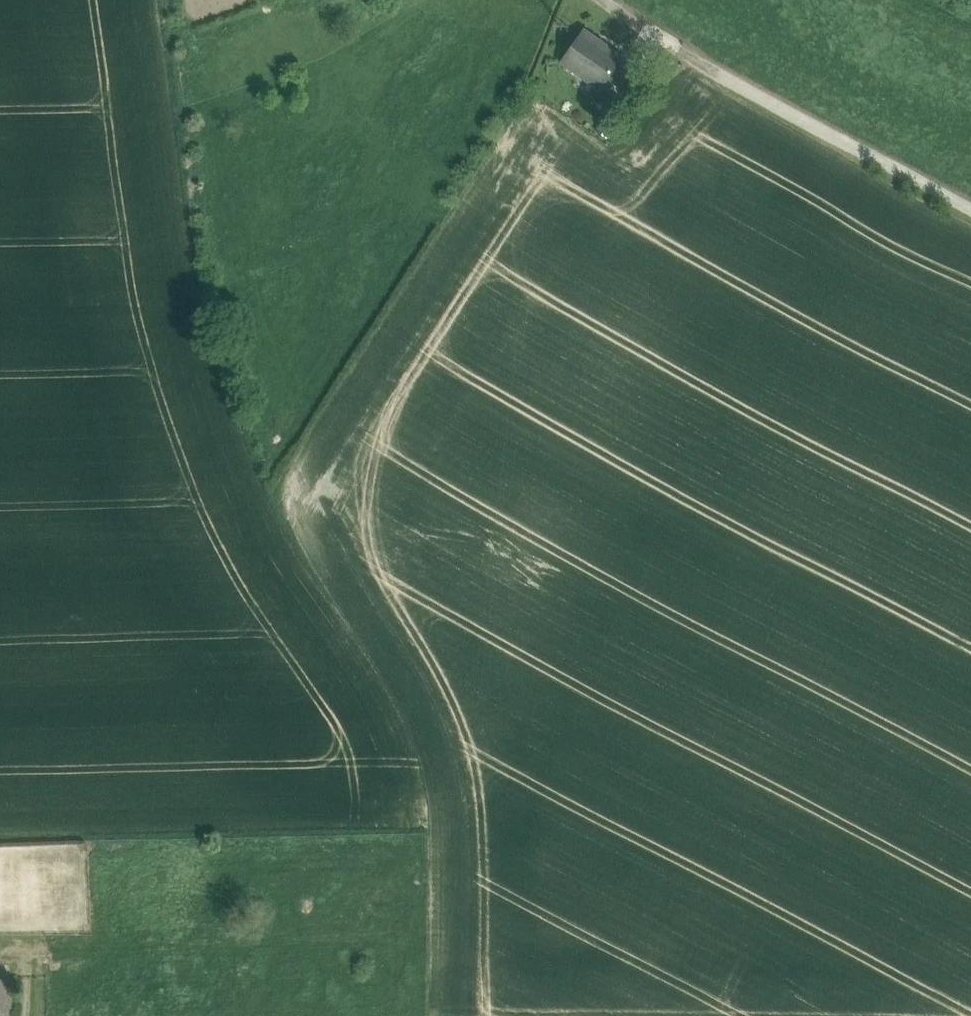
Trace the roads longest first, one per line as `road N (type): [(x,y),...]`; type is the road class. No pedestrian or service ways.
road 1 (track): [(603,0),(828,134)]

